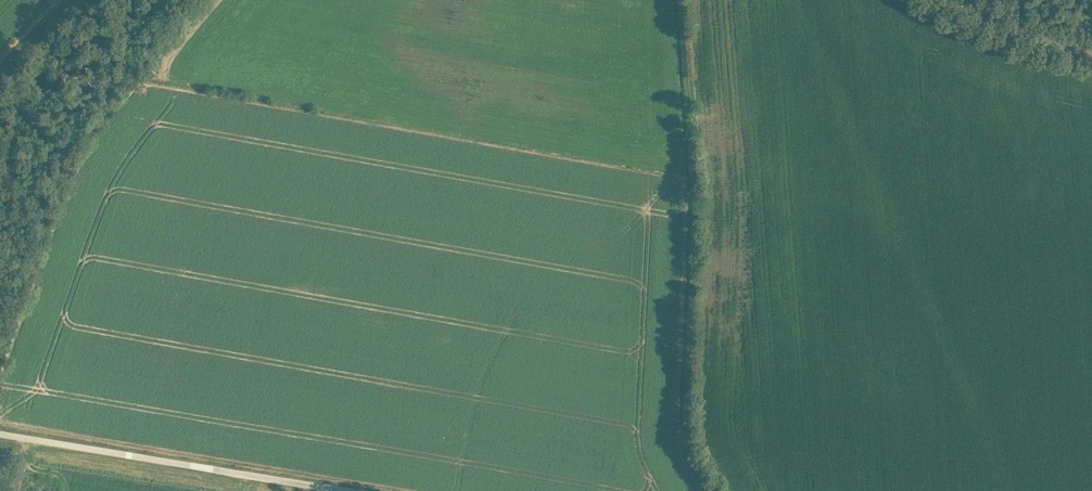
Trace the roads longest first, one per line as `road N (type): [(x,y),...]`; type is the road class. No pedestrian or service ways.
road 1 (unclassified): [(348,490),(0,434)]
road 2 (tertiary): [(1091,52),(962,0)]

